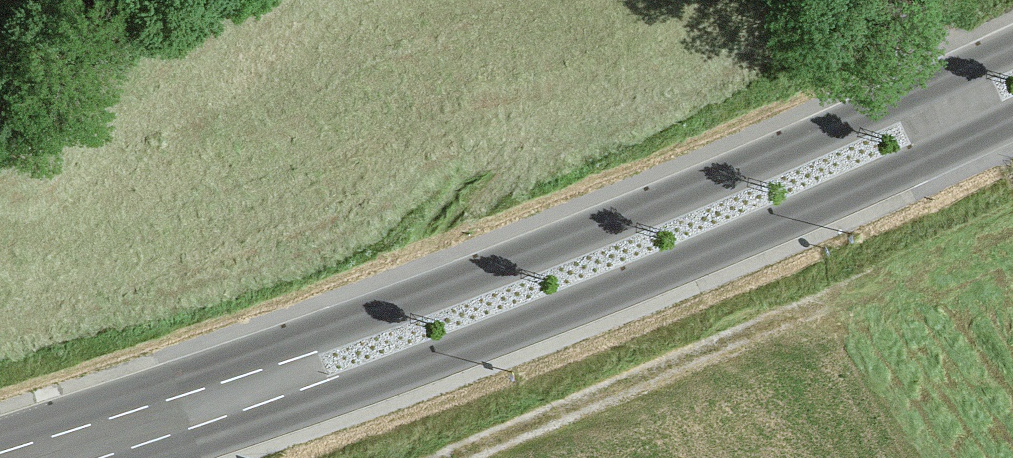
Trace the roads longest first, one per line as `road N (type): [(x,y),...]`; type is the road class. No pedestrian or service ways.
road 1 (primary): [(1012,85),(728,213),(372,352),(50,457)]
road 2 (track): [(452,457),(808,310)]

